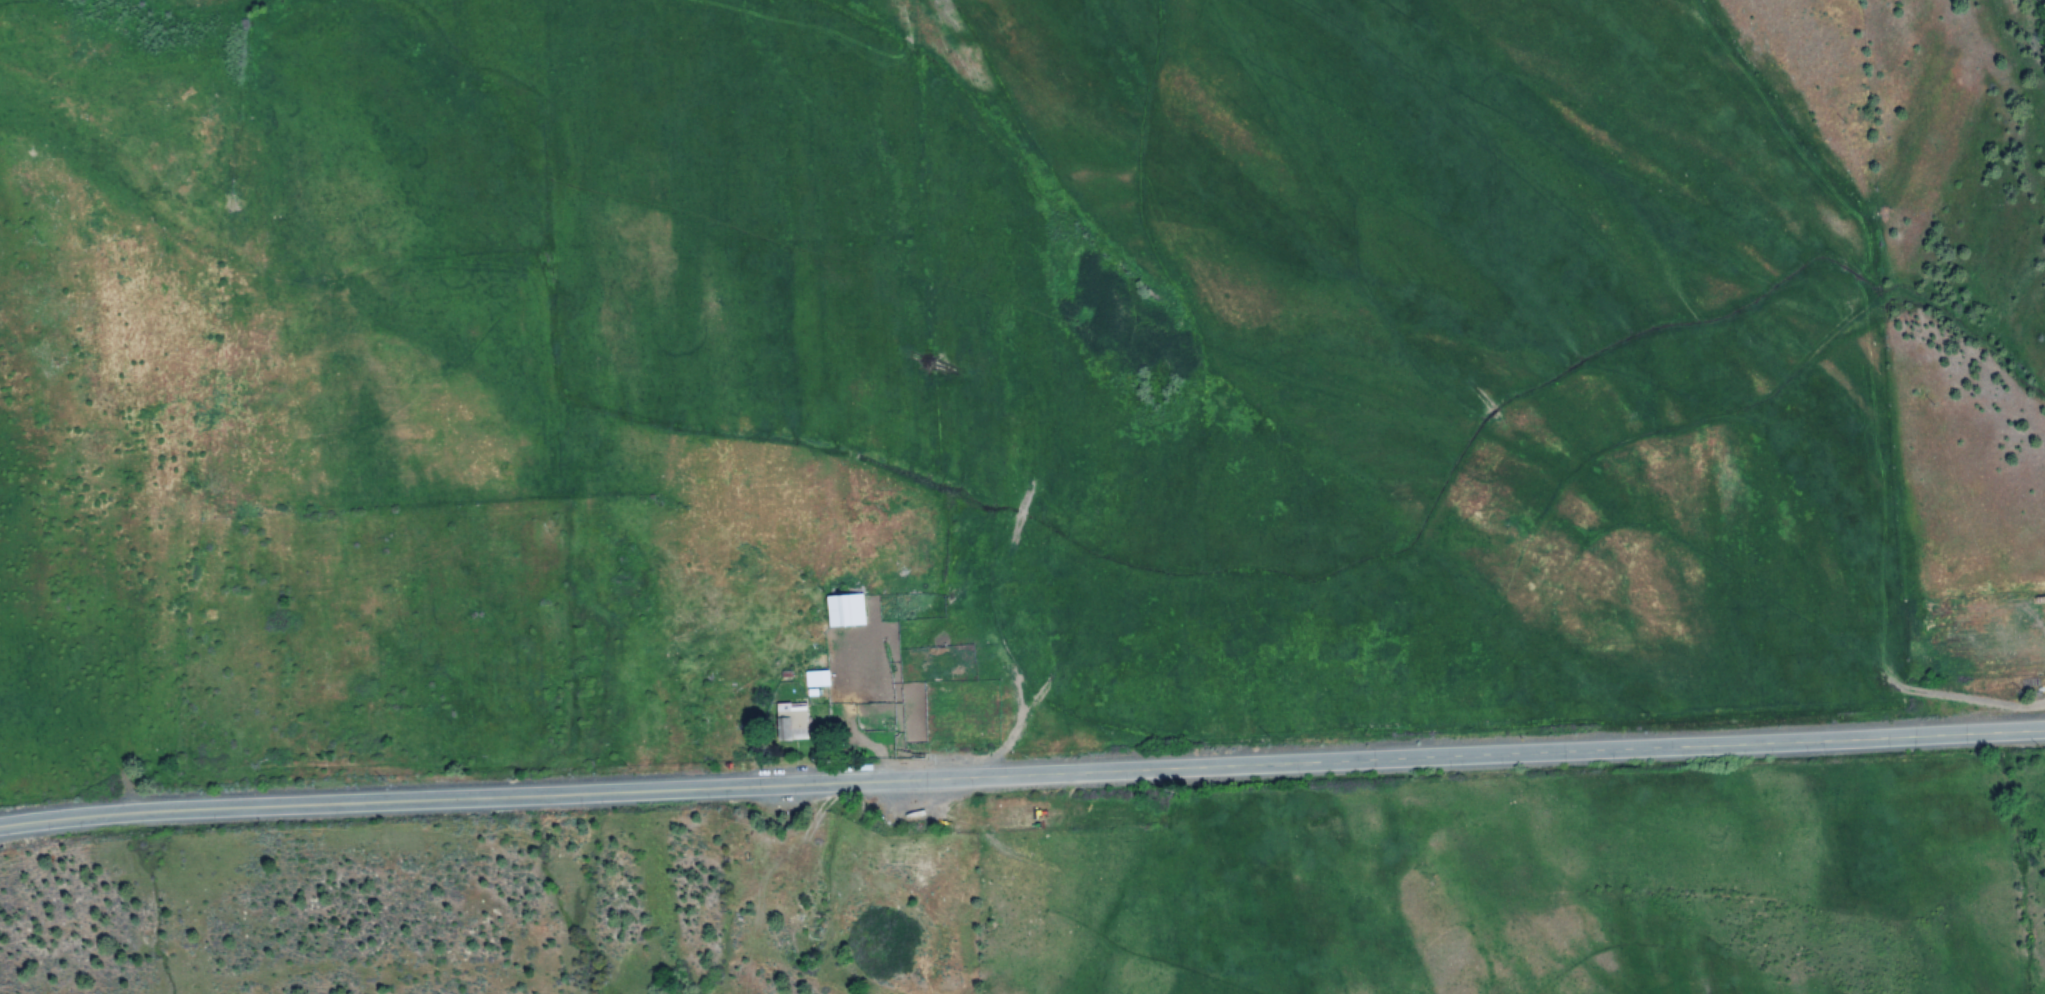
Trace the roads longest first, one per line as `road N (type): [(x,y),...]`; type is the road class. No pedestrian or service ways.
road 1 (secondary): [(0,828),(389,801),(2044,729)]

